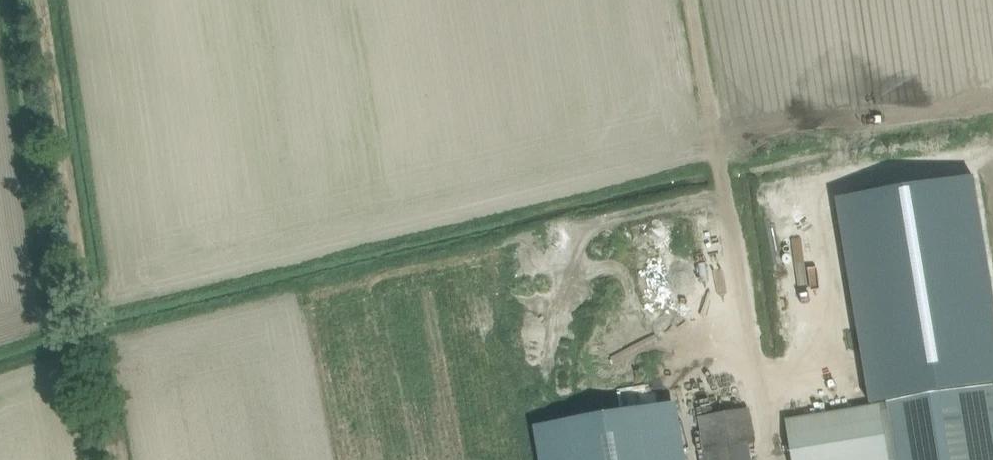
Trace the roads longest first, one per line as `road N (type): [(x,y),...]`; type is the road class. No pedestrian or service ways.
road 1 (track): [(101,459),(26,0)]

